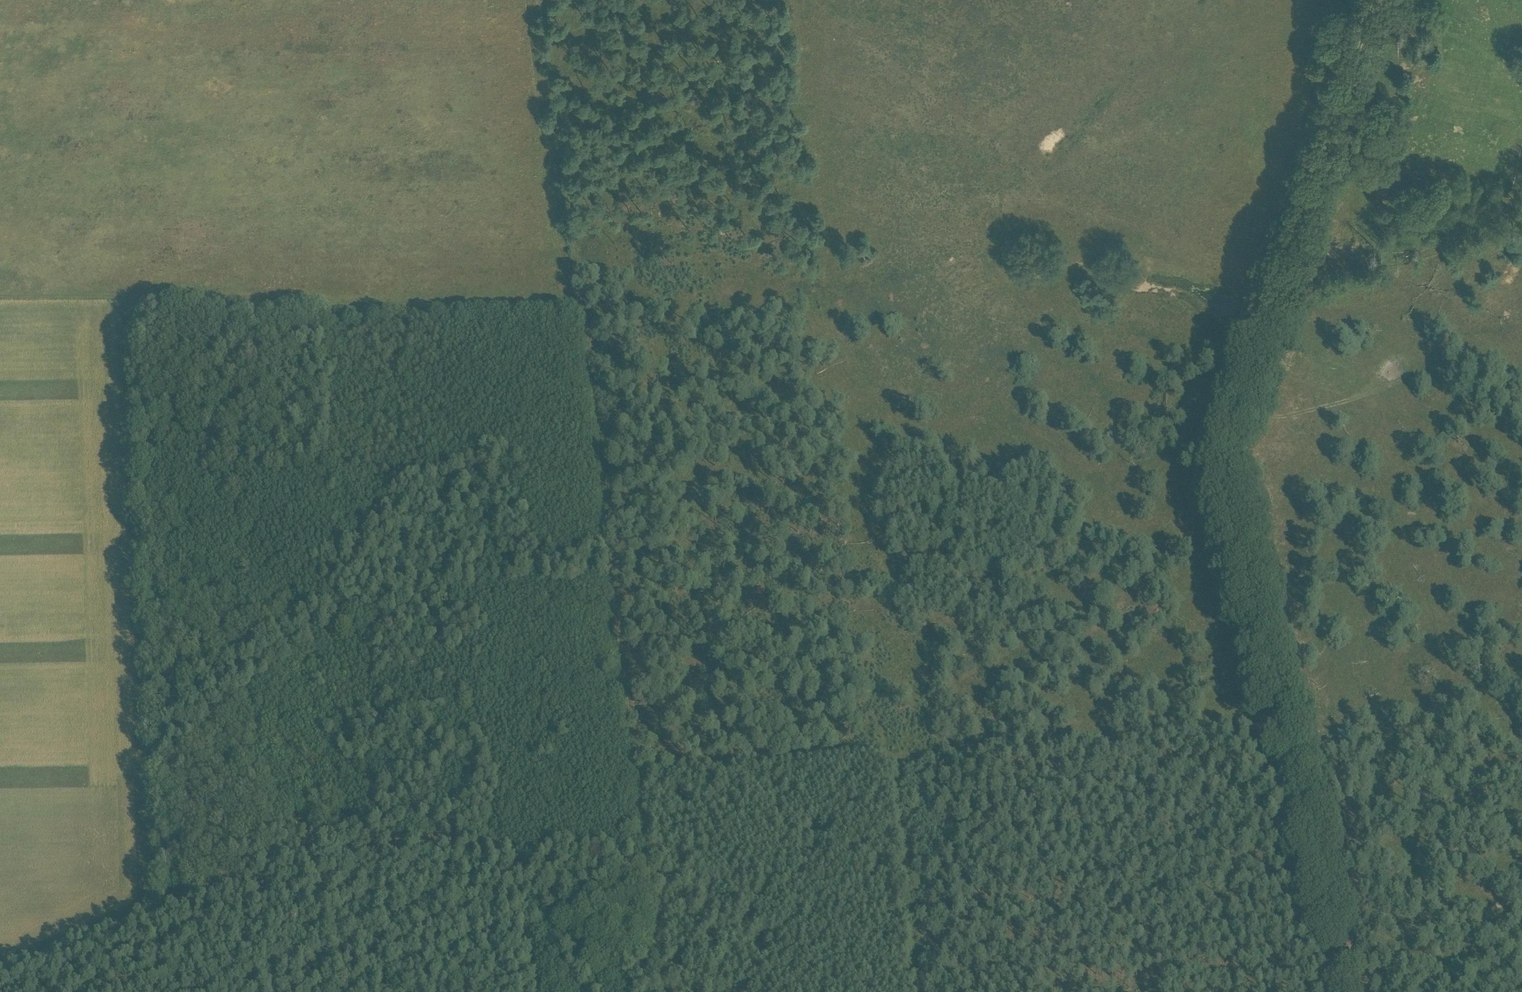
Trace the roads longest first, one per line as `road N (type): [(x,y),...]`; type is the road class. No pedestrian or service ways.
road 1 (track): [(1349,991),(1214,494),(1379,0)]
road 2 (track): [(126,295),(146,906),(0,962)]
road 3 (track): [(126,295),(530,300),(560,261),(527,0)]
road 4 (track): [(0,295),(126,295)]

